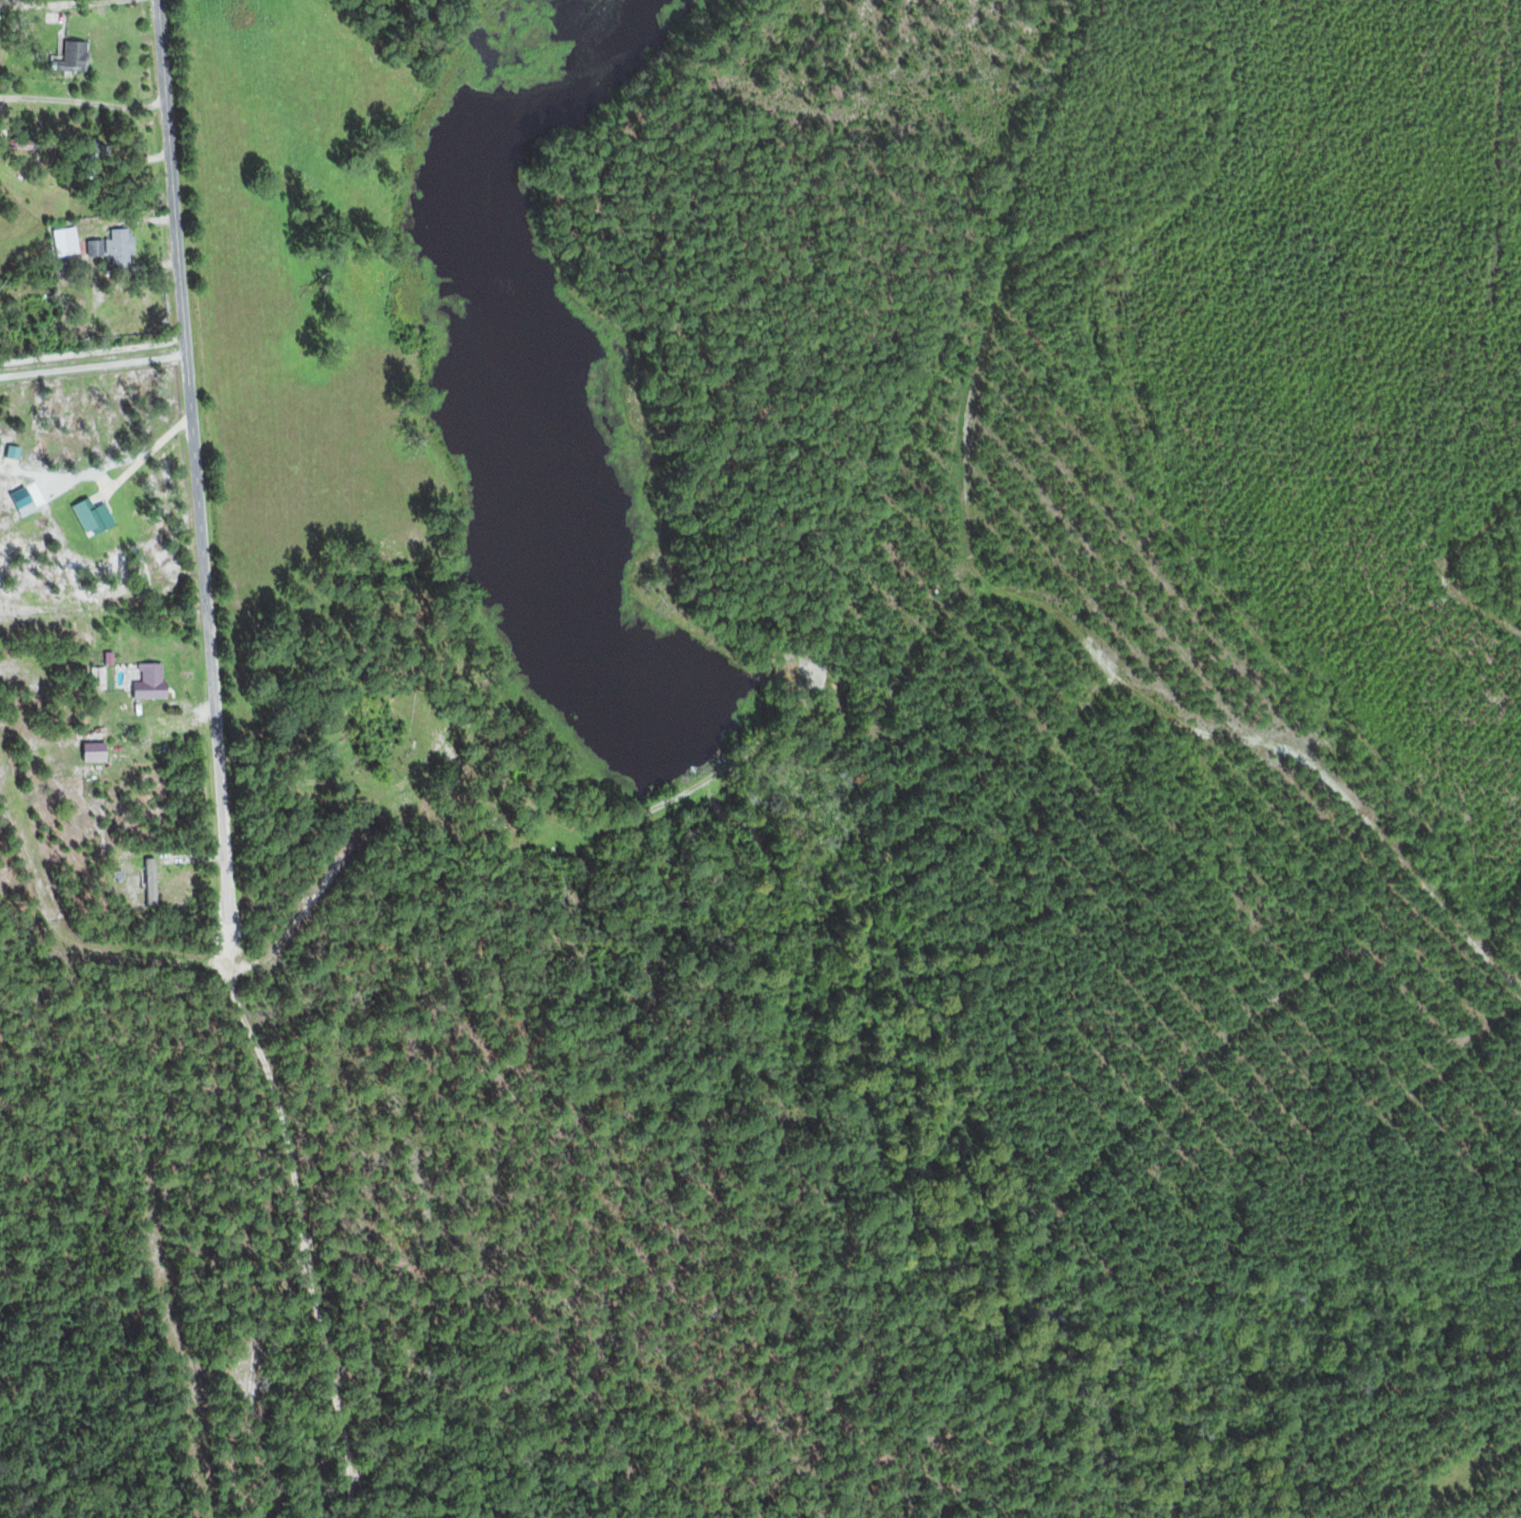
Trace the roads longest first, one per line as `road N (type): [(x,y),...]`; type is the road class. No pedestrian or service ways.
road 1 (residential): [(223,863),(201,551),(201,381),(166,0)]

